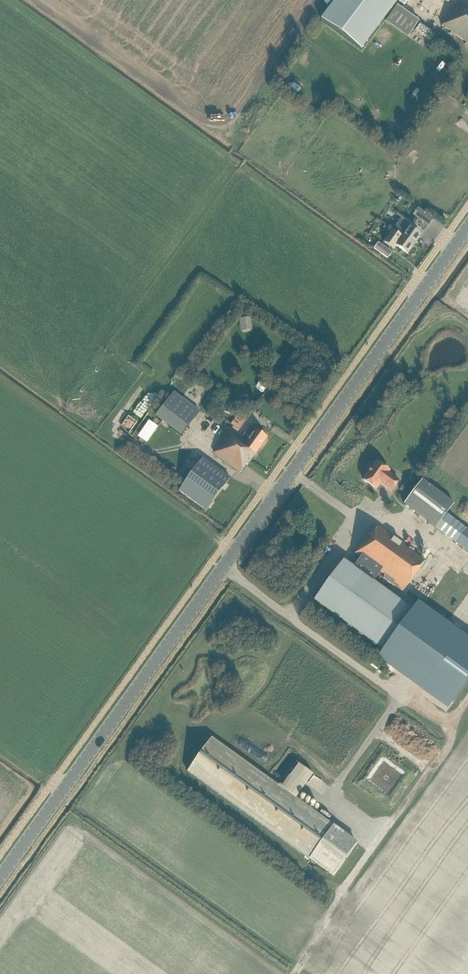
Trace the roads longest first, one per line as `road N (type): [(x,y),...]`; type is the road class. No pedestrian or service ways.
road 1 (tertiary): [(0,879),(467,229)]

